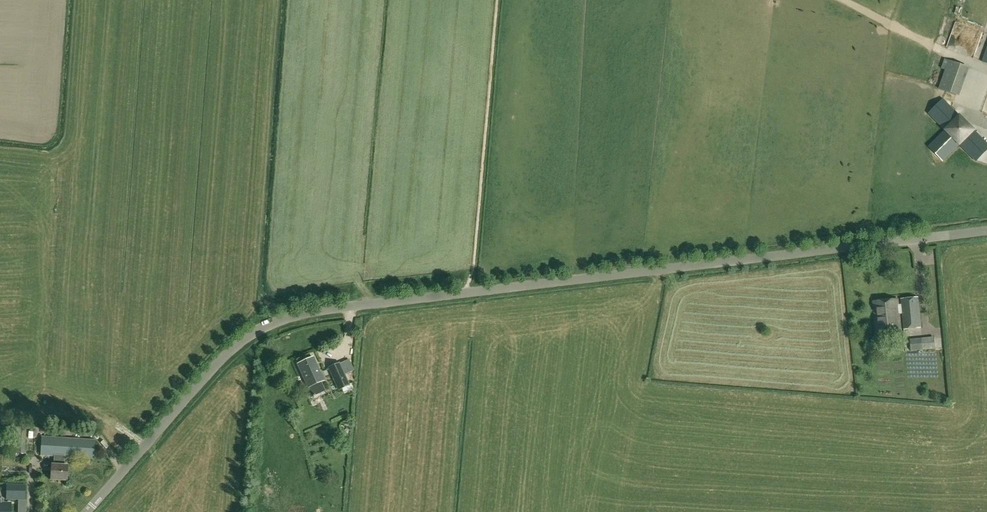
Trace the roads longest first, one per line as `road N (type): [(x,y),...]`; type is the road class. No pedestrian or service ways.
road 1 (unclassified): [(86,511),(225,356),(285,320),(986,231)]

